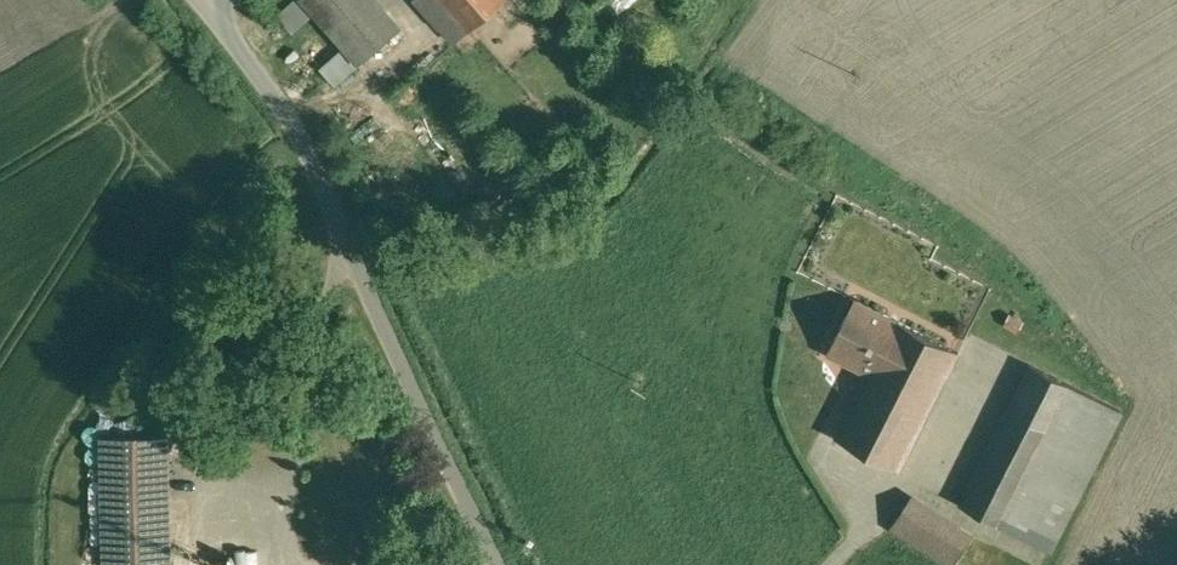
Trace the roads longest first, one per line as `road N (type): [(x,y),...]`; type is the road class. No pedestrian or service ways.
road 1 (unclassified): [(500,564),(350,239),(196,0)]

